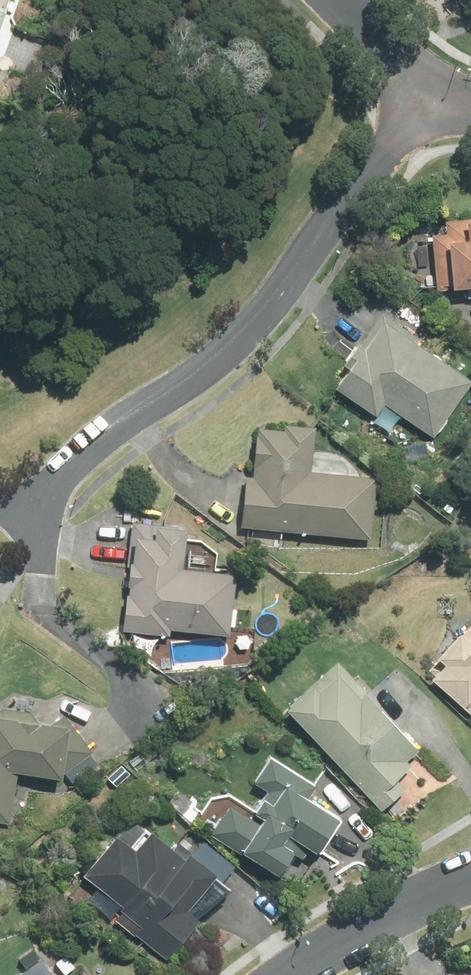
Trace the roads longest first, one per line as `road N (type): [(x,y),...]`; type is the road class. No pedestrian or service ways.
road 1 (residential): [(35,503),(118,428),(209,365),(446,50)]
road 2 (residential): [(470,889),(302,974)]

